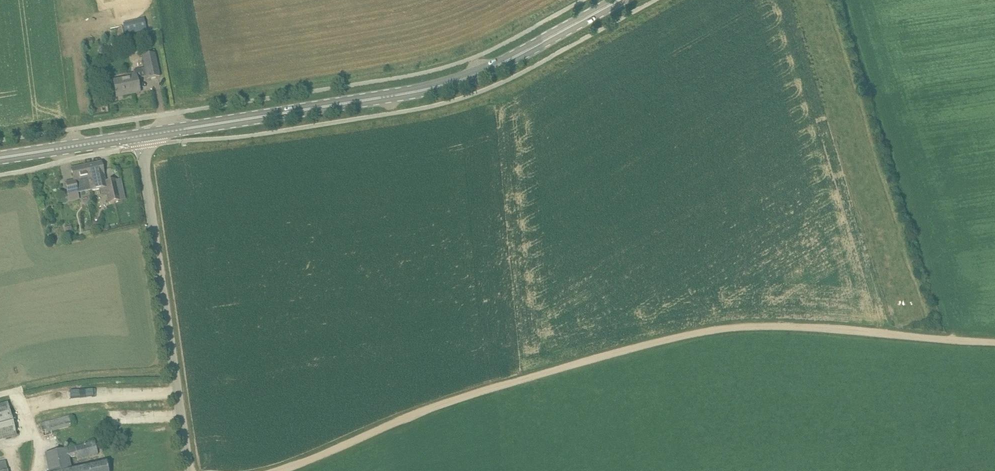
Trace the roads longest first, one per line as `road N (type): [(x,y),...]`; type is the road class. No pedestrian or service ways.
road 1 (track): [(287,470),(479,393),(738,324),(994,339)]
road 2 (primary): [(140,135),(440,86),(502,64),(620,0)]
road 3 (unclassified): [(191,470),(140,135)]
road 4 (primary): [(140,135),(0,157)]

